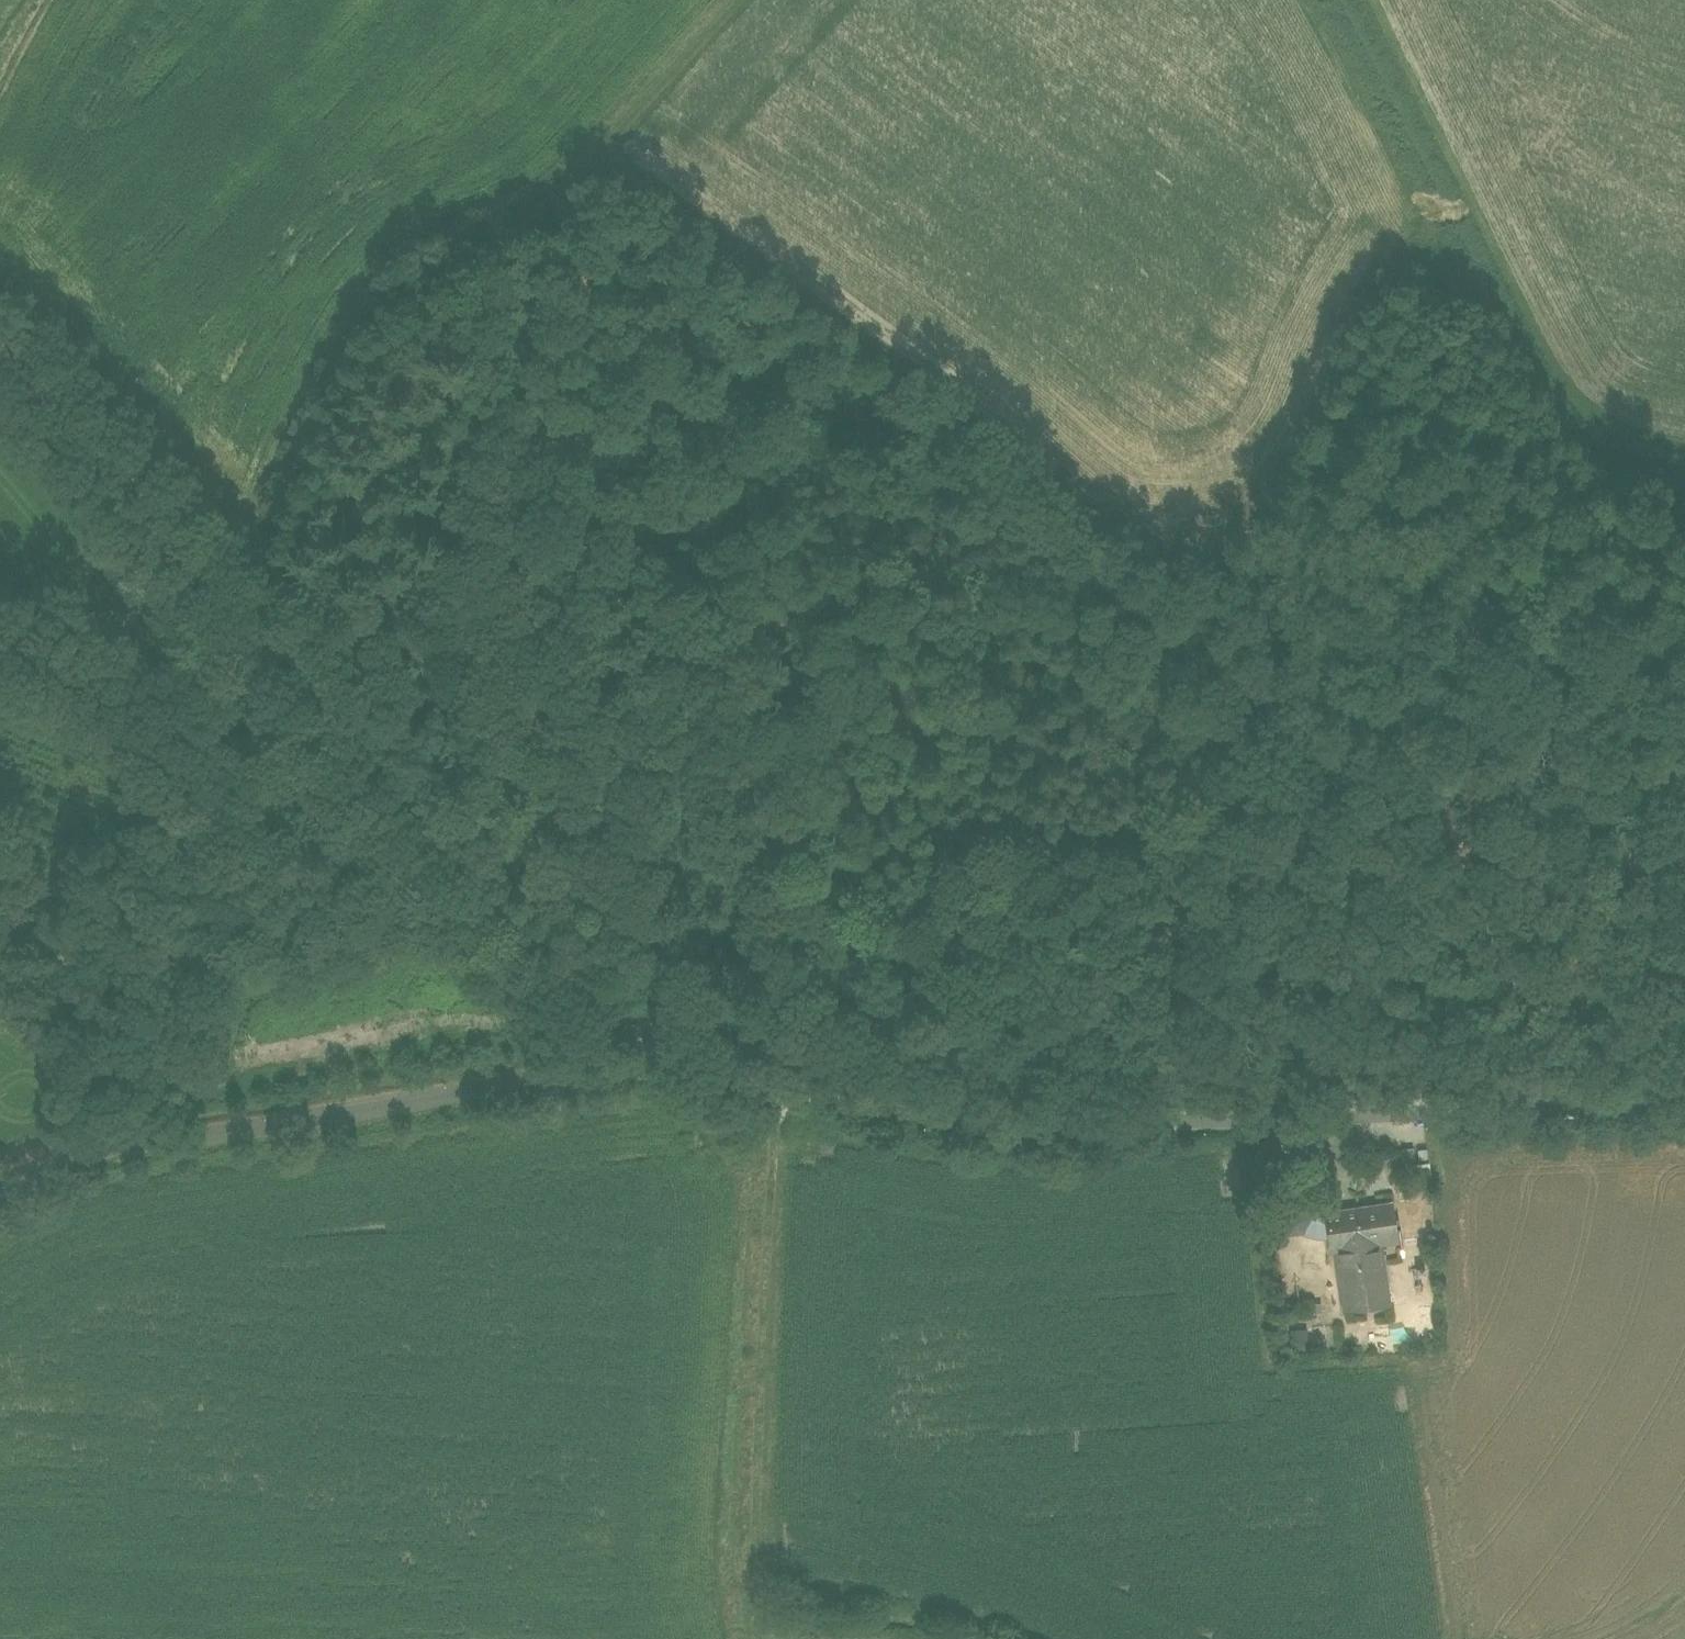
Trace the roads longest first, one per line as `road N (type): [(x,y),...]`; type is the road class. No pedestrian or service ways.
road 1 (unclassified): [(659,1043),(762,1085),(1030,1119),(1684,1111)]
road 2 (unclassified): [(0,366),(524,936),(659,1043)]
road 3 (unclassified): [(0,1194),(70,1162),(151,1145),(624,1070),(659,1043)]

